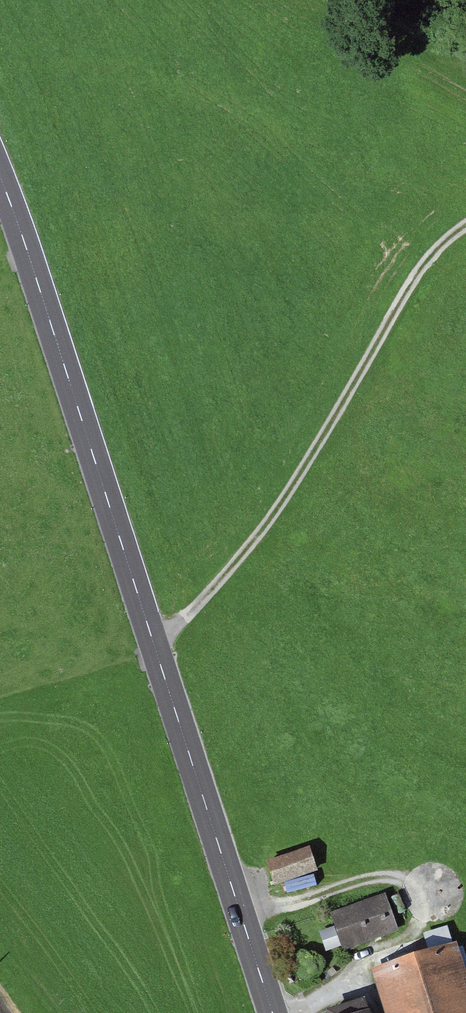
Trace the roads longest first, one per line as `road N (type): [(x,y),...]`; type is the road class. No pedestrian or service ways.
road 1 (tertiary): [(0,177),(273,1012)]
road 2 (track): [(152,640),(213,589),(276,511),(422,267),(465,225)]

